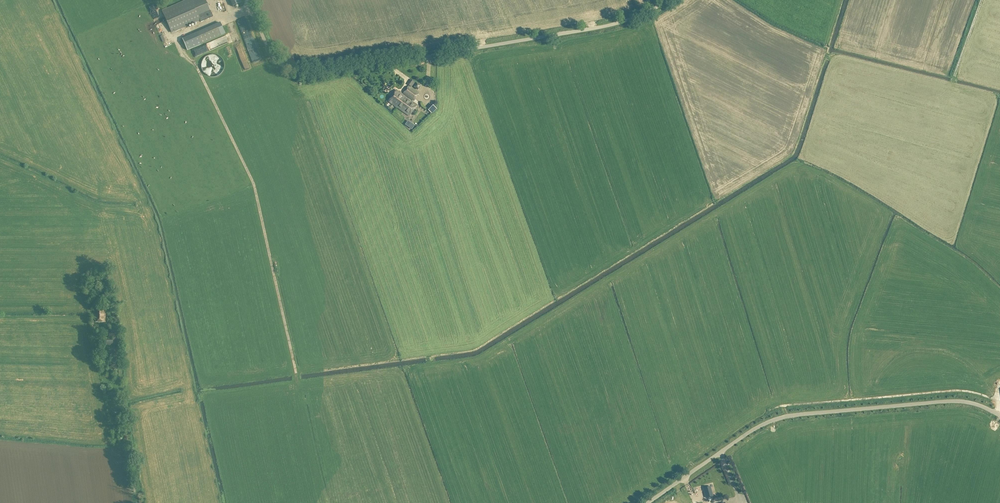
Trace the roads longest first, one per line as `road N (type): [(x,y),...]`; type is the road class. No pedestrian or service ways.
road 1 (unclassified): [(249,0),(277,60),(310,74),(605,26),(668,0)]
road 2 (unclassified): [(999,416),(948,402),(783,417),(646,502)]
road 3 (track): [(117,354),(139,502)]

